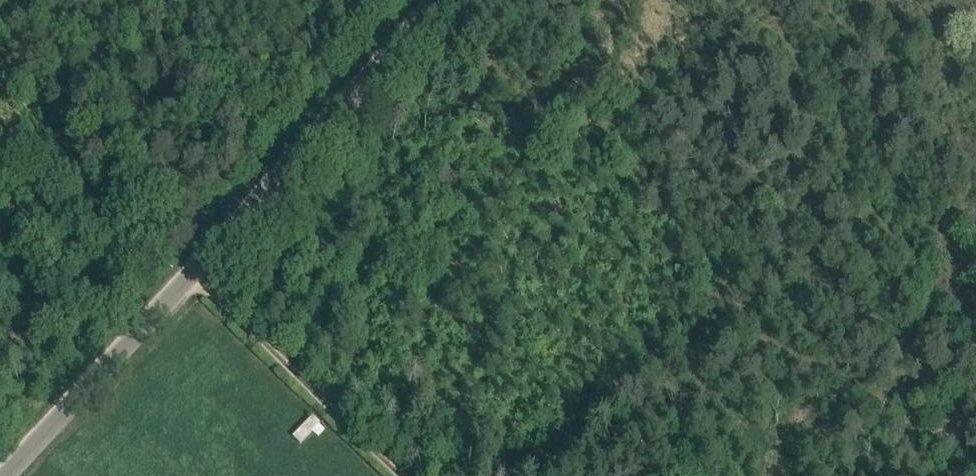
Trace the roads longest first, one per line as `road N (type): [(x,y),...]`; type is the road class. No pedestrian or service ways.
road 1 (unclassified): [(0,475),(438,0)]

